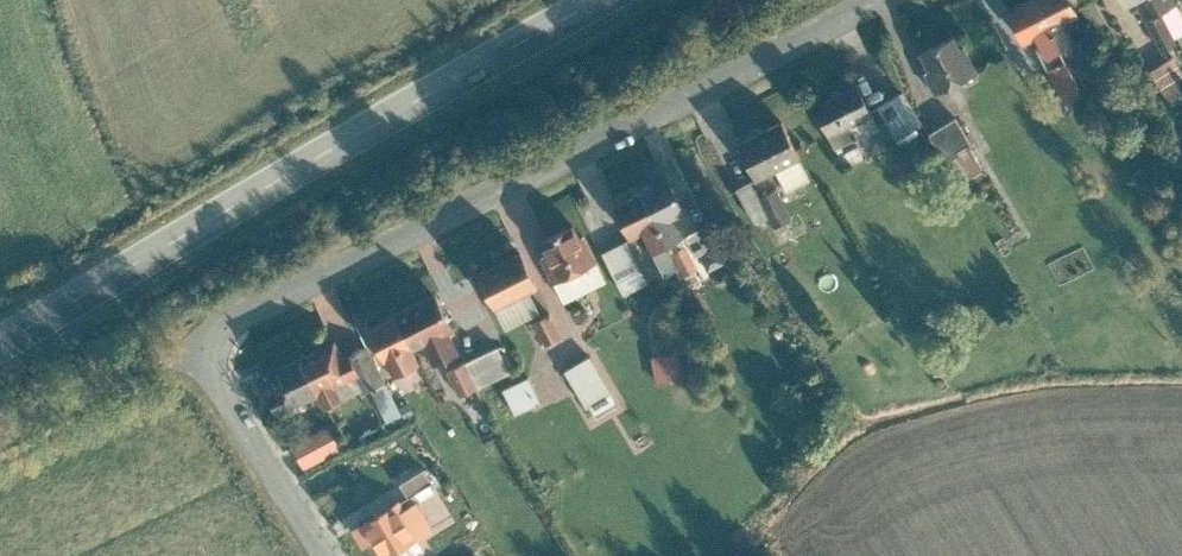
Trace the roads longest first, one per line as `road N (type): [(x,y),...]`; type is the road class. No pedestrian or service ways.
road 1 (residential): [(328,555),(198,341),(871,0)]
road 2 (secondary): [(0,346),(595,0)]

